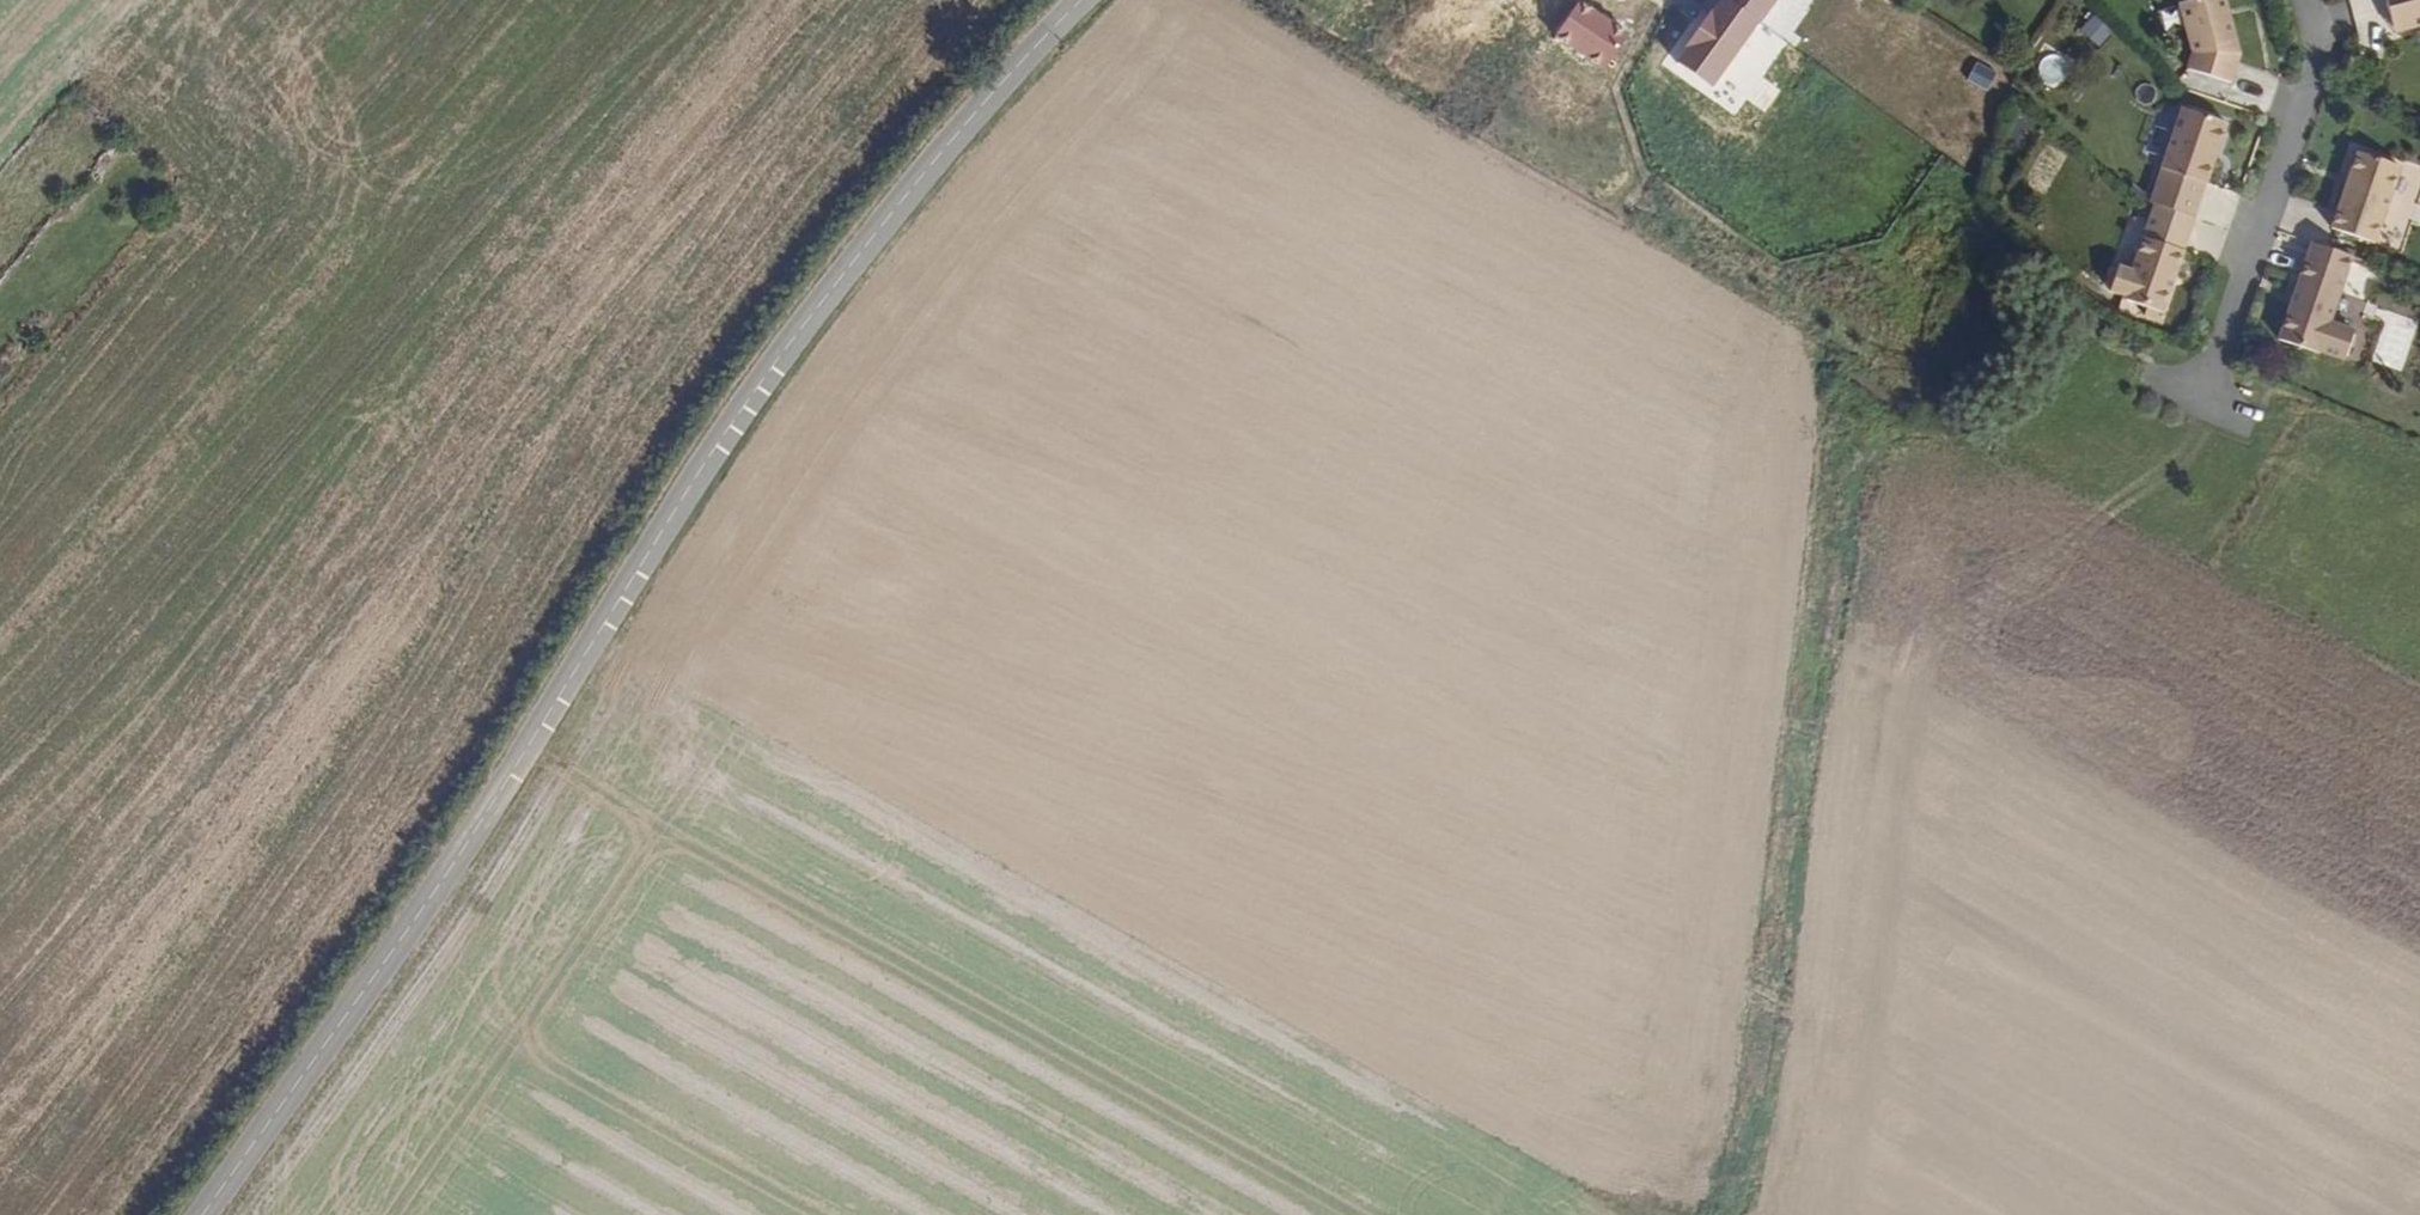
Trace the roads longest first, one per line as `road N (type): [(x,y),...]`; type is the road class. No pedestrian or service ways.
road 1 (tertiary): [(205,1214),(408,931),(757,388),(972,116),(1080,0)]
road 2 (residential): [(2304,0),(2312,73),(2207,384)]

